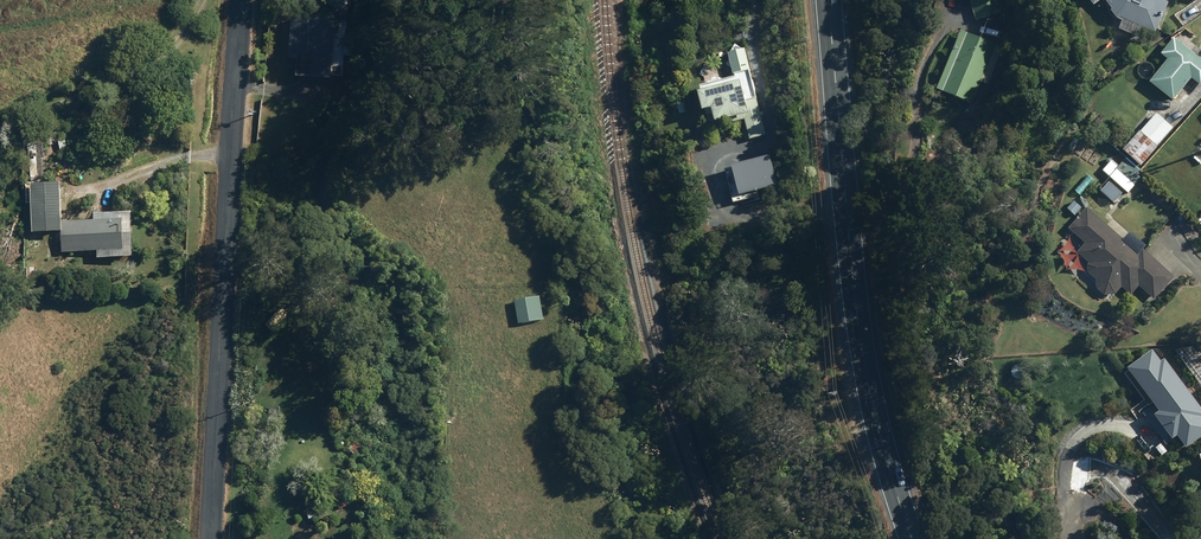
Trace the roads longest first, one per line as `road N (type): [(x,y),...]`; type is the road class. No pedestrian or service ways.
road 1 (secondary): [(828,0),(863,352),(913,538)]
road 2 (unclassified): [(240,0),(210,538)]

